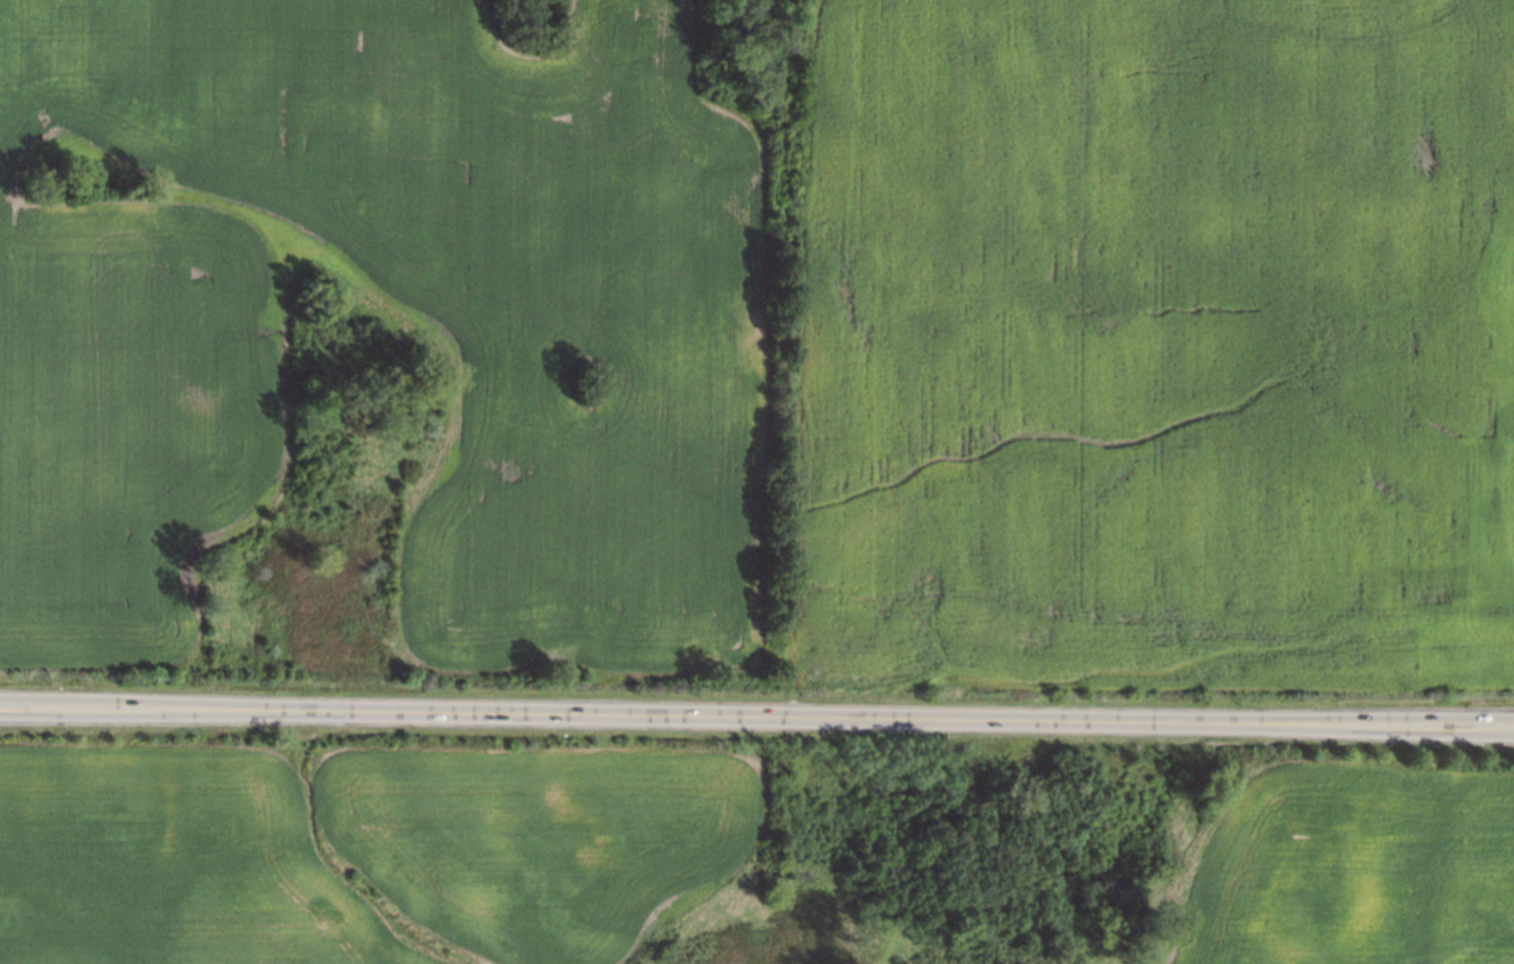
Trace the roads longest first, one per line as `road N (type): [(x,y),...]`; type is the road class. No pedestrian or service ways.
road 1 (primary): [(0,709),(1513,729)]

